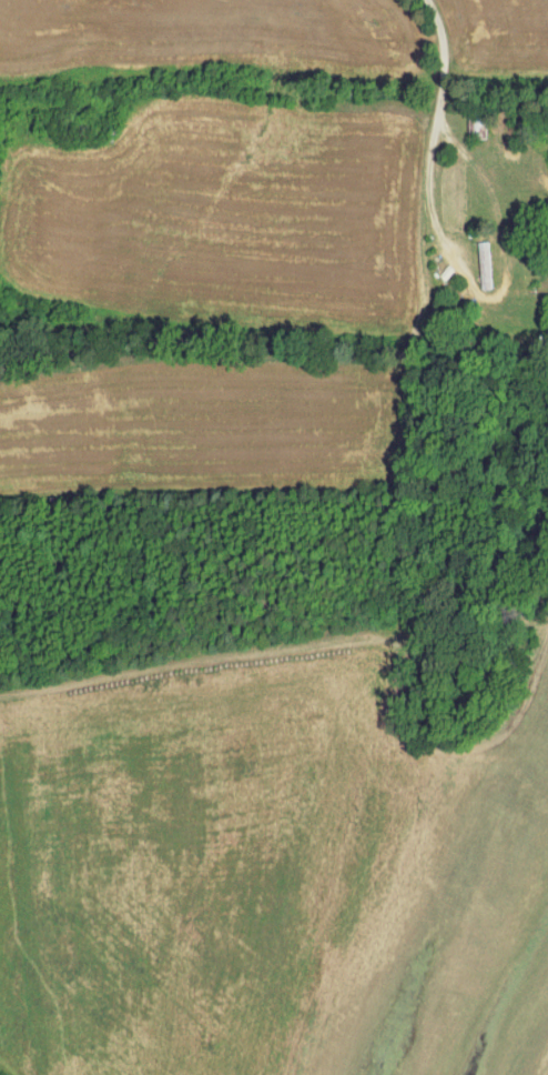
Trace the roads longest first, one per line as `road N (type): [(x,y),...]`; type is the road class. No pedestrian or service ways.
road 1 (residential): [(468,261),(438,240),(428,180),(437,29),(424,0)]

